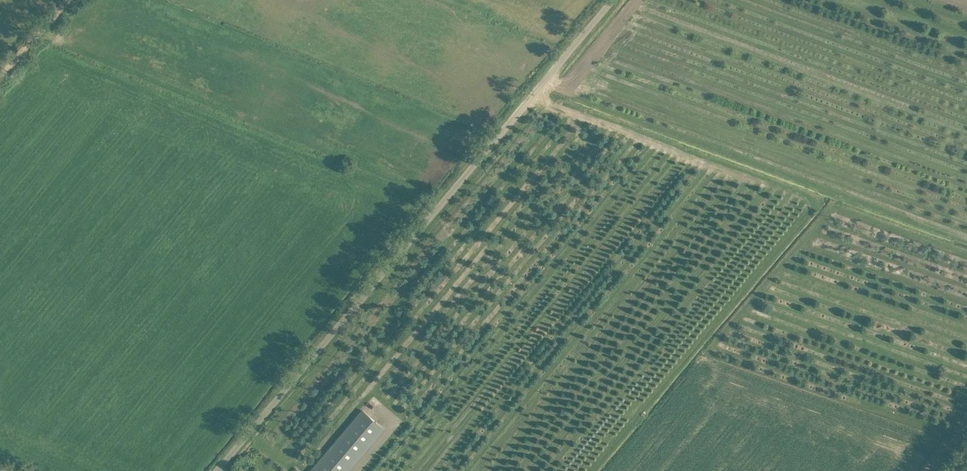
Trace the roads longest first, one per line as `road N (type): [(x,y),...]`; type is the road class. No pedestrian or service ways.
road 1 (unclassified): [(241,470),(625,0)]

